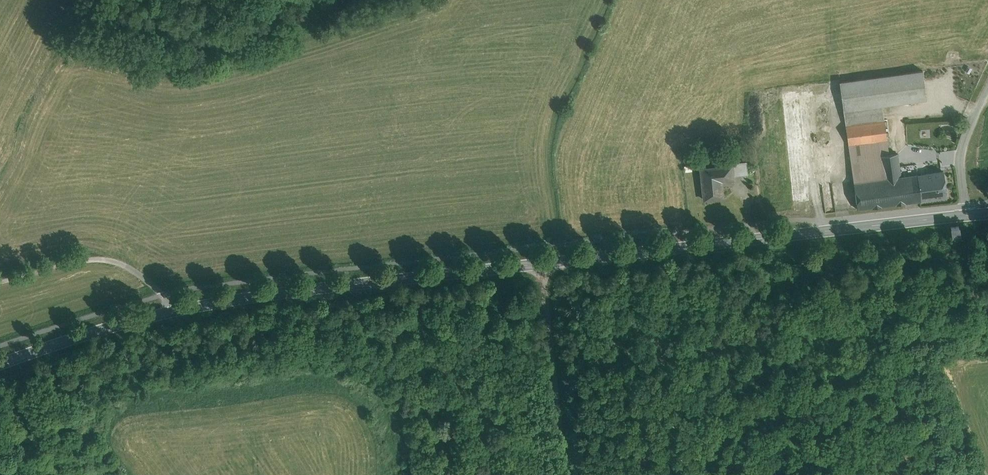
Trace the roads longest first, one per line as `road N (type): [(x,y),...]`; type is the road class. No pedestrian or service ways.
road 1 (tertiary): [(0,365),(122,325),(228,304),(987,214)]
road 2 (track): [(0,283),(119,264),(172,313)]
road 3 (track): [(969,216),(960,169),(987,94)]

